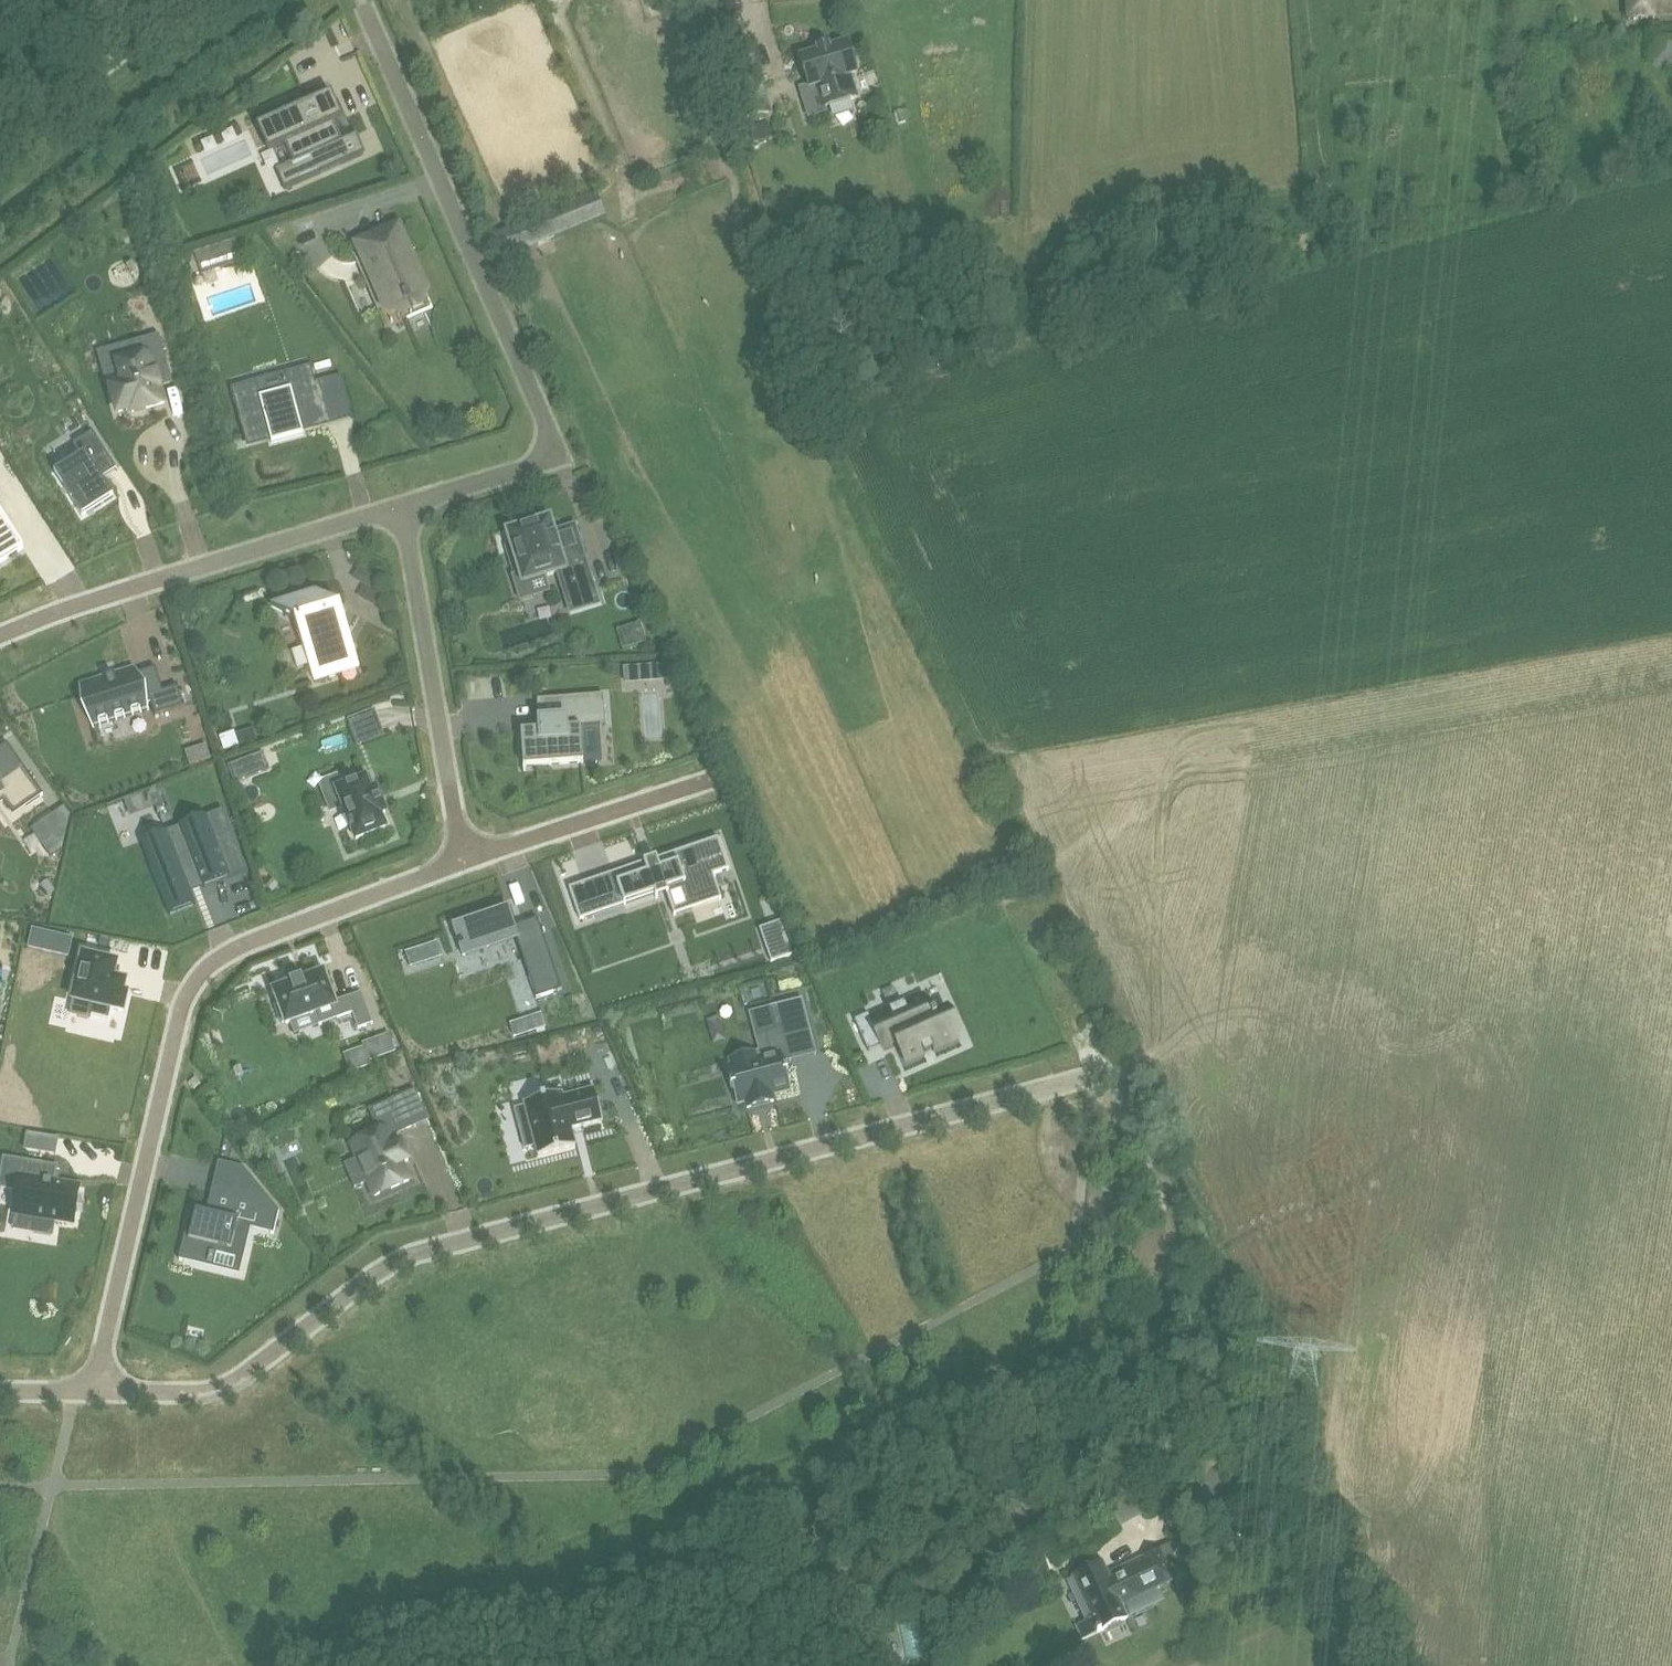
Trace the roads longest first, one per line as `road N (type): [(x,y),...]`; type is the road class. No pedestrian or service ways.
road 1 (residential): [(1096,1076),(396,1256),(213,1391),(97,1393)]
road 2 (residential): [(460,863),(286,930),(217,967),(188,1008),(97,1393)]
road 3 (residential): [(409,511),(535,465),(551,445),(361,0)]
road 4 (residential): [(0,636),(409,511)]
road 5 (residential): [(460,863),(409,511)]
road 6 (residential): [(719,777),(460,863)]
road 7 (track): [(184,0),(0,142)]

